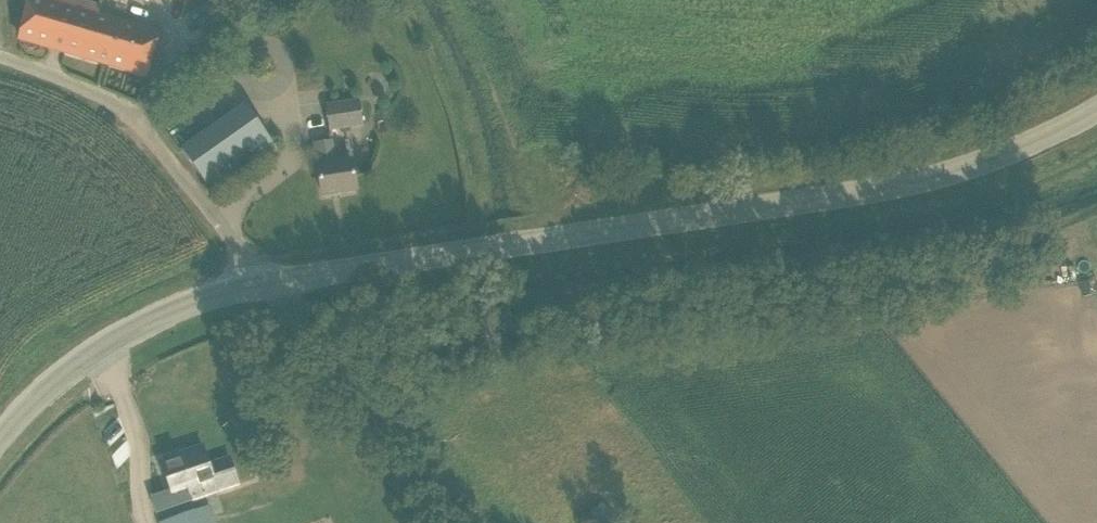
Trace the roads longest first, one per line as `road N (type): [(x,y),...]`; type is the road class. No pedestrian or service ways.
road 1 (tertiary): [(0,429),(66,367),(174,314),(241,294),(506,245),(943,180),(1025,150),(1096,108)]

